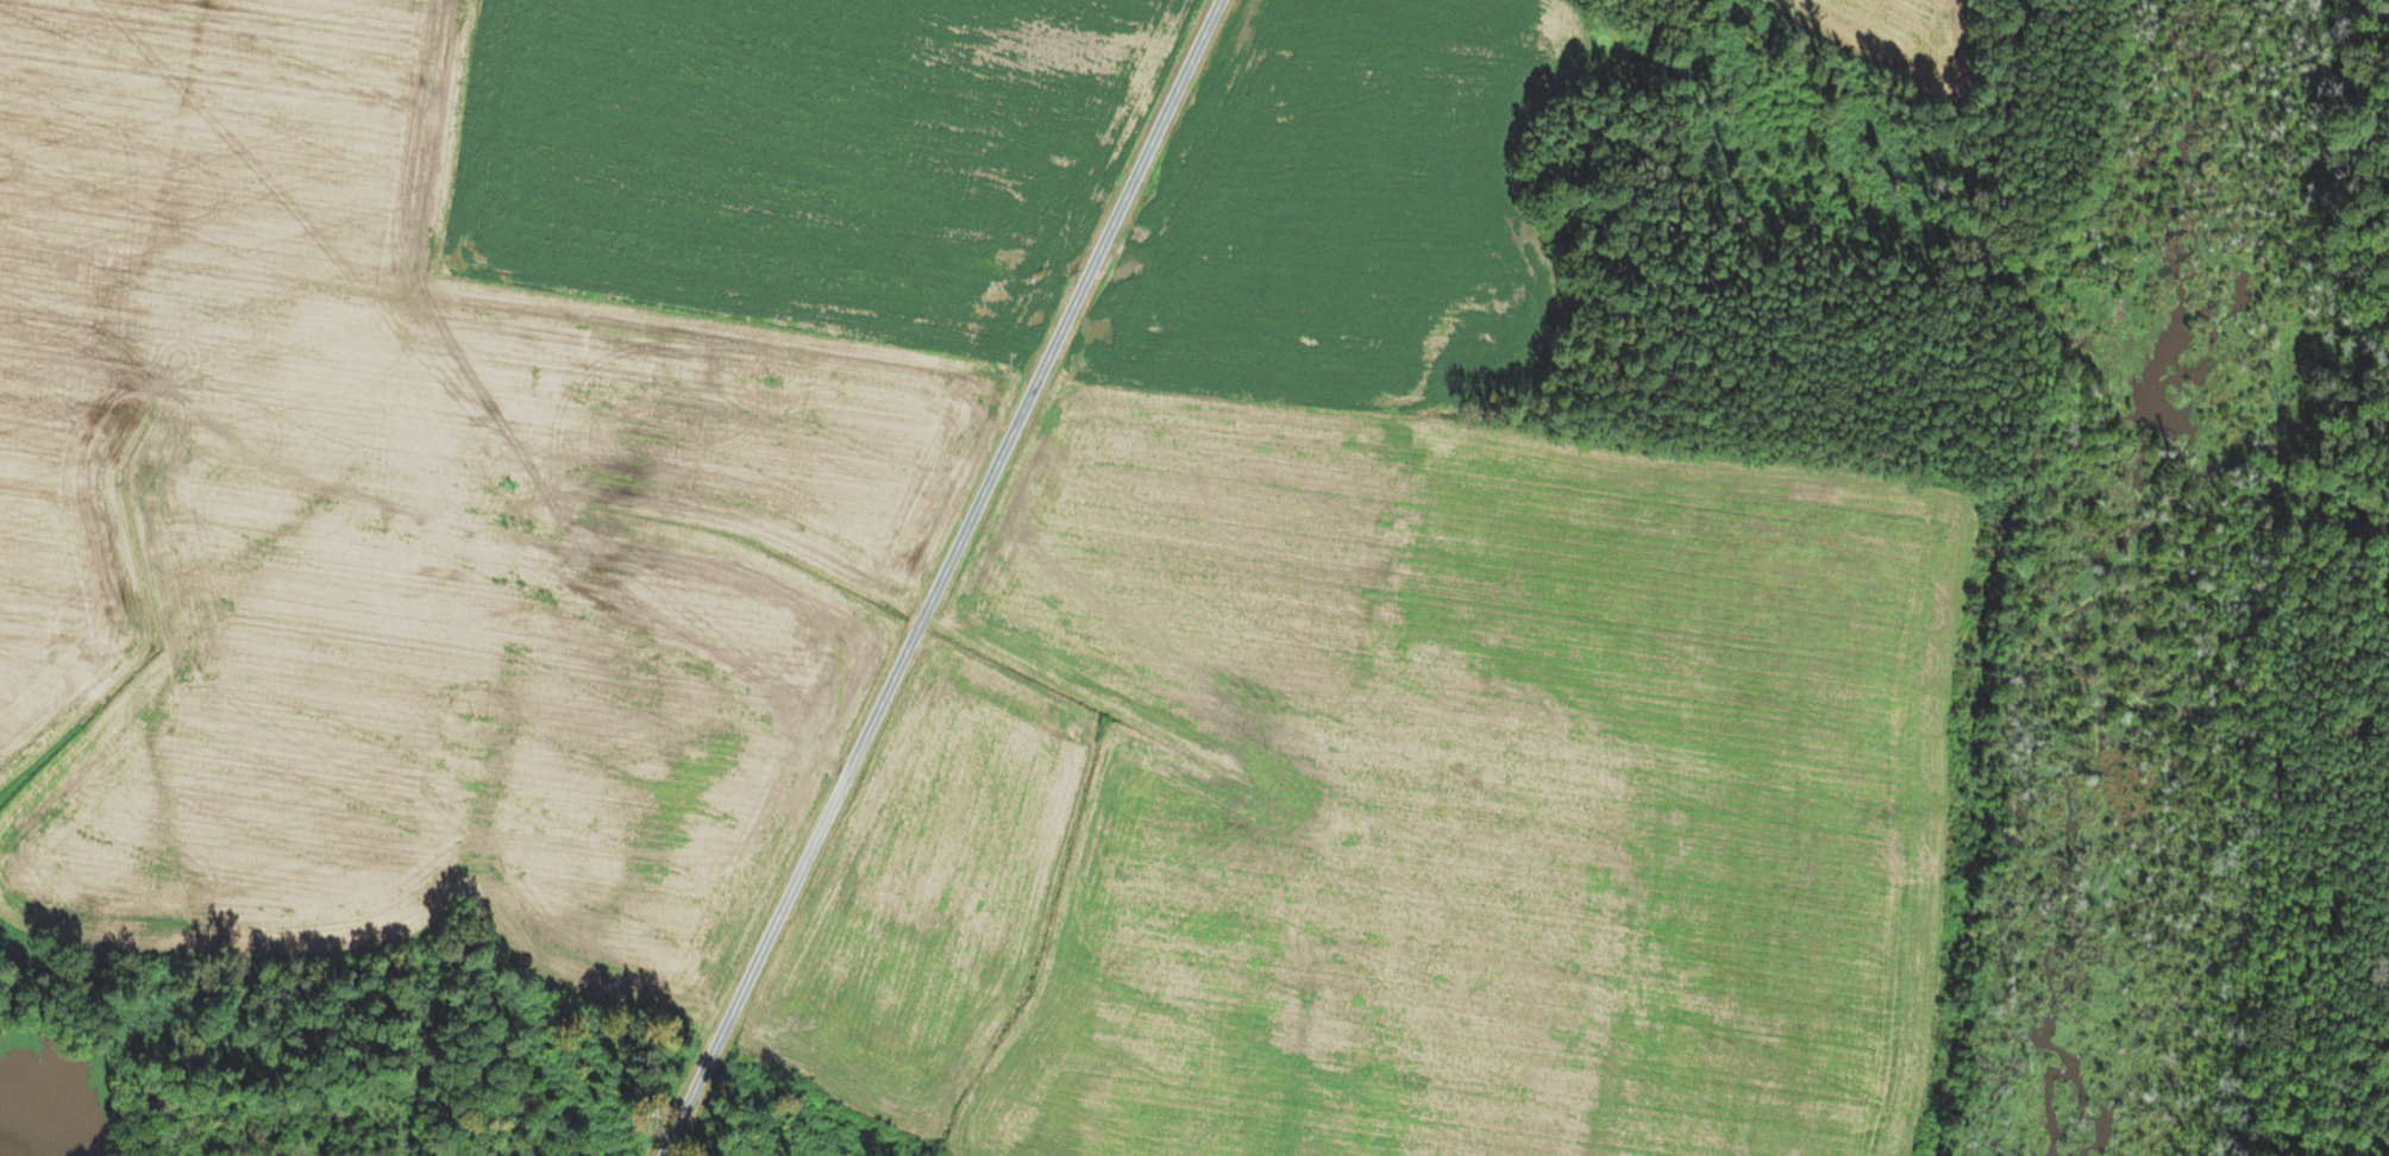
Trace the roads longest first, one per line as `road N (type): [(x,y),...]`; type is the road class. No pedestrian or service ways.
road 1 (residential): [(661,1155),(1220,0)]

